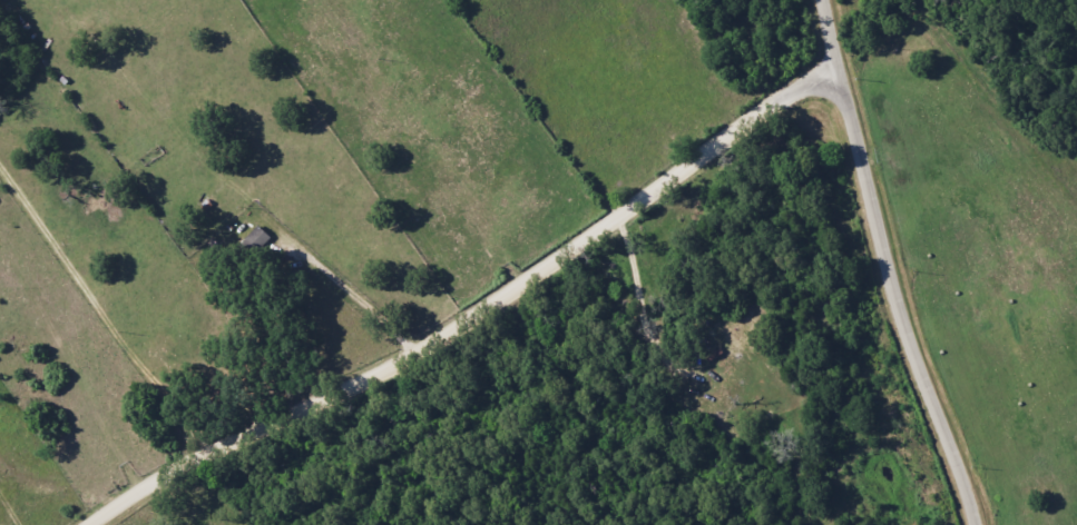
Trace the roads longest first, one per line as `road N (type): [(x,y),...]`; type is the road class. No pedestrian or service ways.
road 1 (residential): [(104,524),(167,481),(431,346),(621,224),(748,126),(809,88),(848,77)]
road 2 (residential): [(984,524),(978,492),(895,291),(829,0)]
road 3 (residential): [(146,495),(0,223)]

